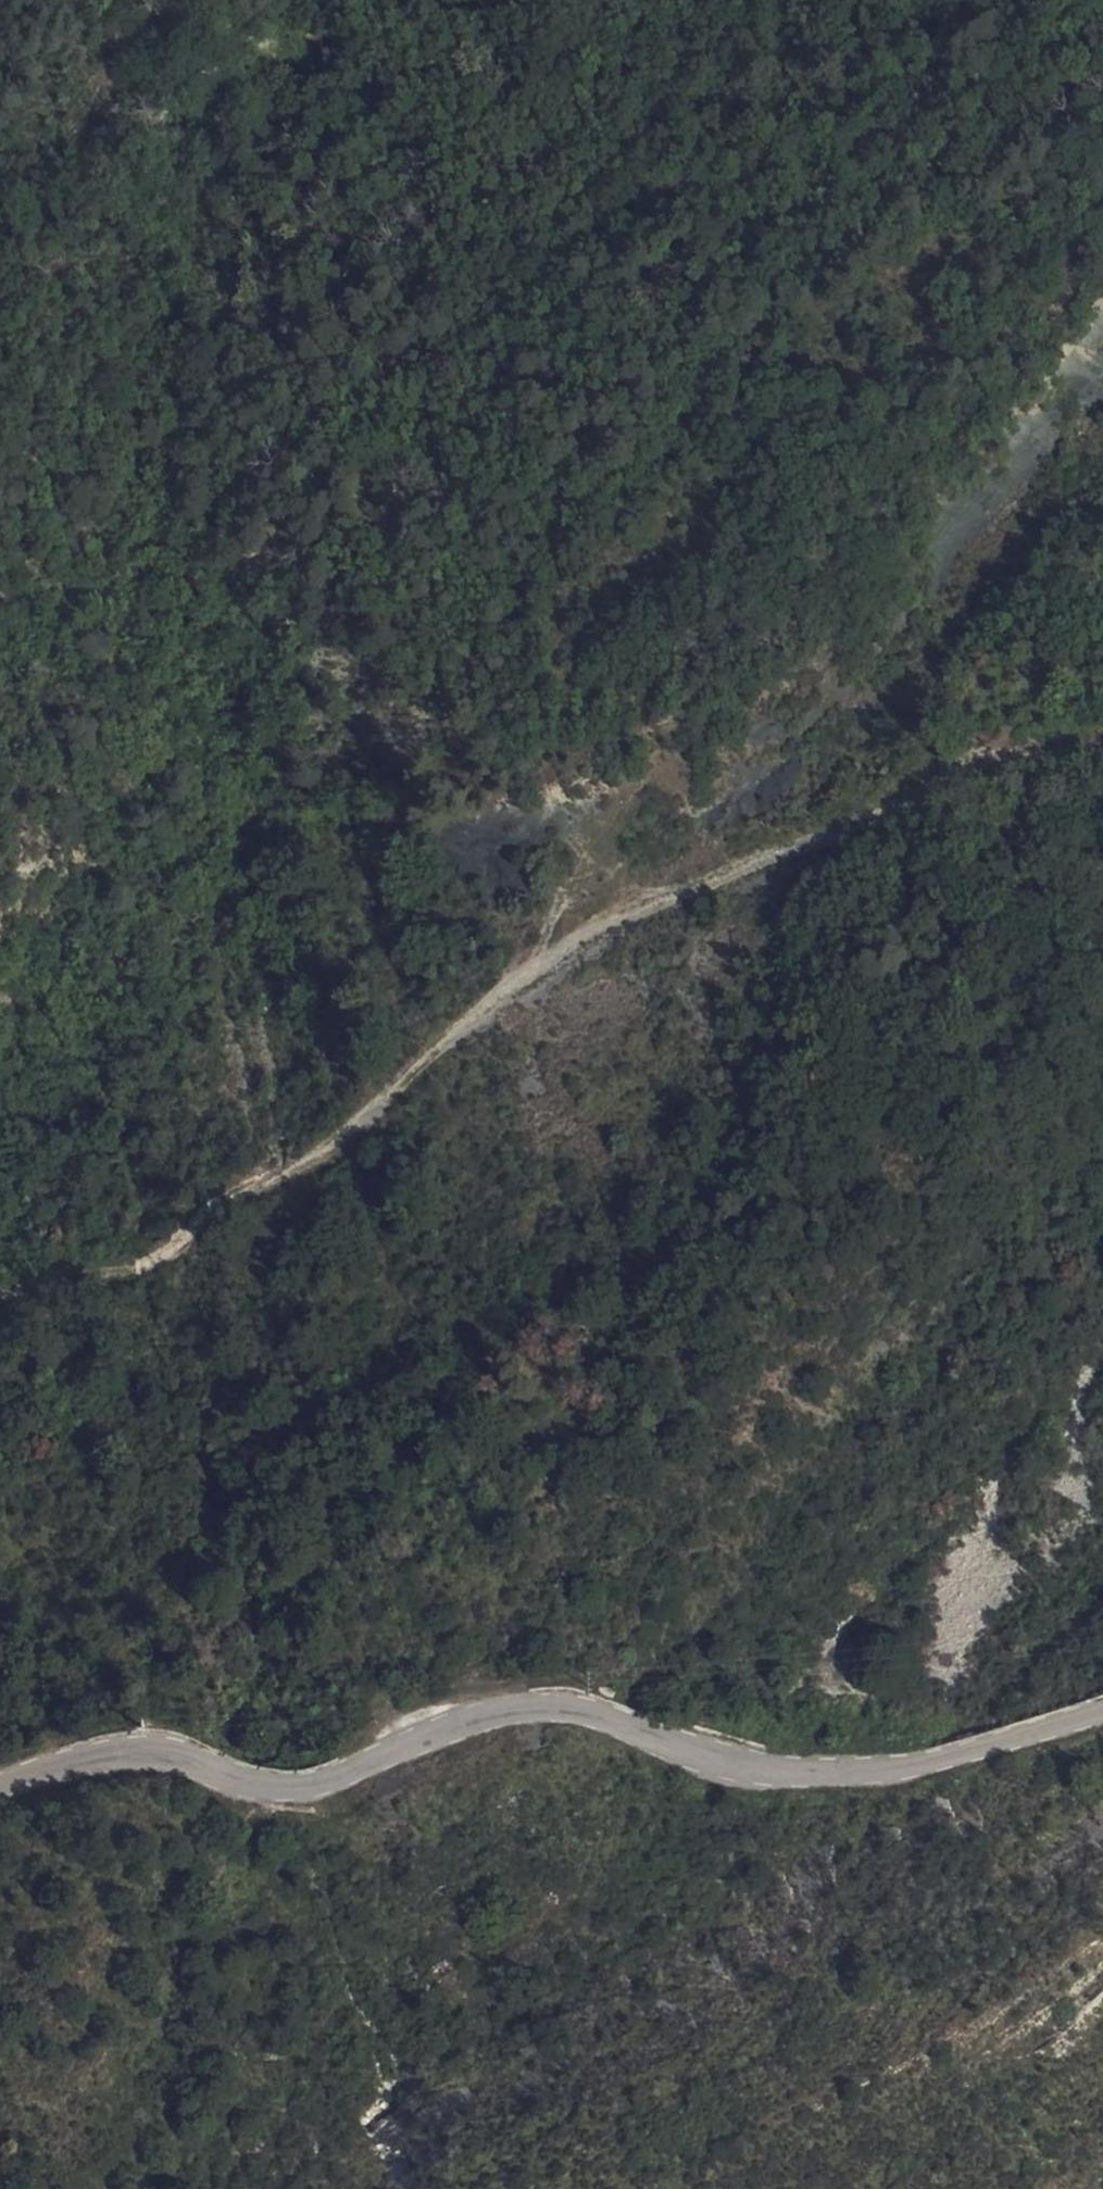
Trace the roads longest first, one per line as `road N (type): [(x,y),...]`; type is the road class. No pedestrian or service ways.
road 1 (track): [(0,1293),(164,1251),(219,1179),(347,1121),(619,905),(831,831),(964,756),(1102,733)]
road 2 (secondary): [(0,1794),(115,1761),(241,1771),(338,1766),(510,1719),(612,1722),(732,1757),(785,1762),(948,1753),(1102,1712)]

